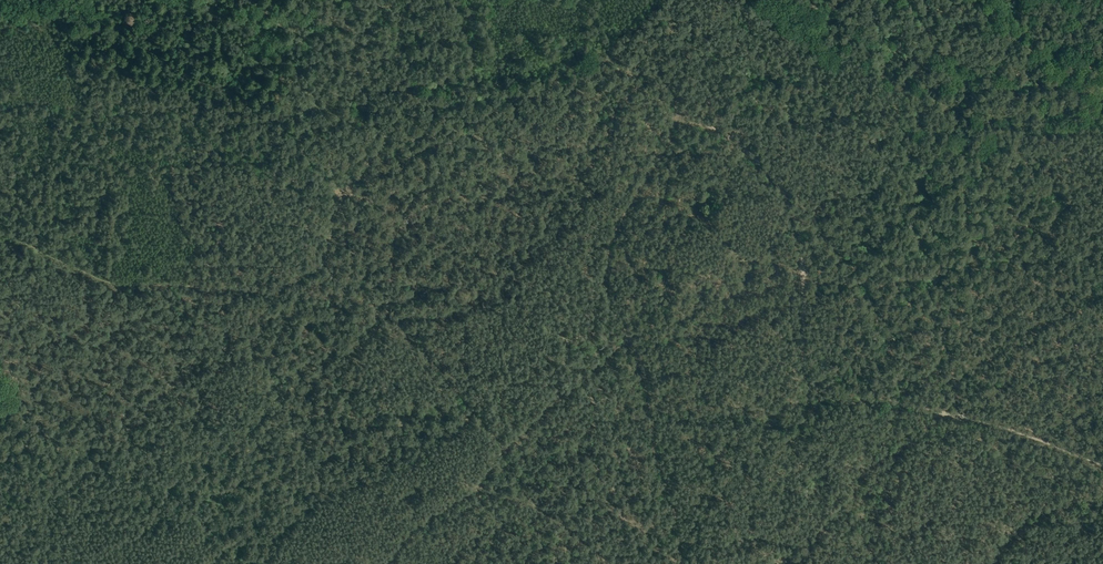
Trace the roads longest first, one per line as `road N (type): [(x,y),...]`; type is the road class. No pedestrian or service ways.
road 1 (track): [(696,123),(744,149),(783,191),(802,241),(802,357),(814,387),(842,399),(964,417),(1102,466)]
road 2 (track): [(1102,189),(1047,191),(1007,226),(948,253),(931,292),(964,417)]
road 3 (track): [(326,267),(353,183),(399,121),(438,110),(465,80),(453,0)]
road 4 (track): [(87,563),(0,391)]
road 5 (track): [(748,0),(750,31),(715,68),(709,103),(696,123)]
road 6 (track): [(1096,462),(1067,443),(964,416)]

